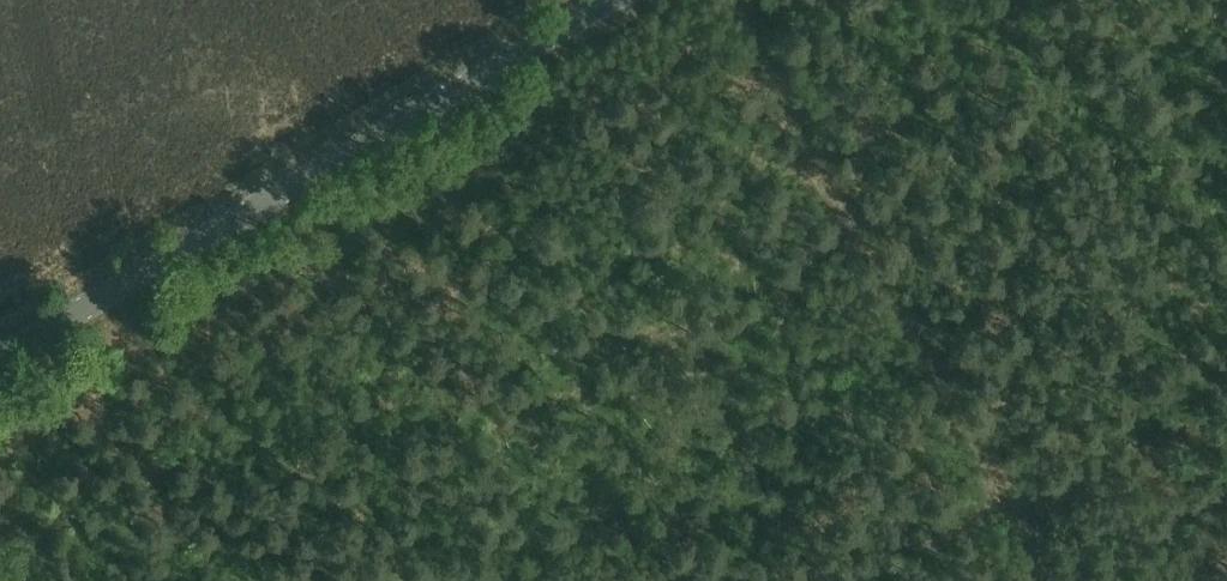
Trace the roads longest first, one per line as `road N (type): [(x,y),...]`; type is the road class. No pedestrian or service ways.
road 1 (tertiary): [(0,356),(607,0)]

